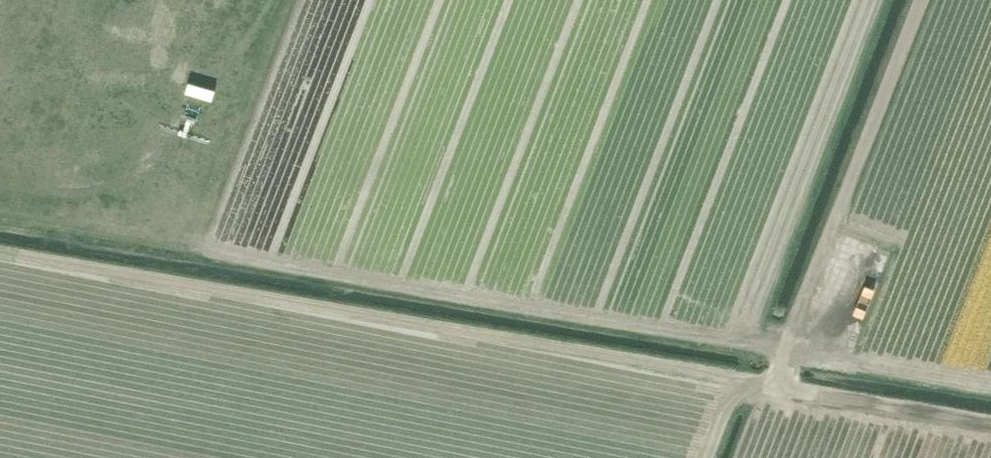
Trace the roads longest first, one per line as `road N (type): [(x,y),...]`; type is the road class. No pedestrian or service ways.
road 1 (track): [(922,0),(780,349),(191,248)]
road 2 (track): [(990,418),(786,382),(778,355),(780,349),(990,392)]
road 3 (track): [(0,216),(191,248)]

